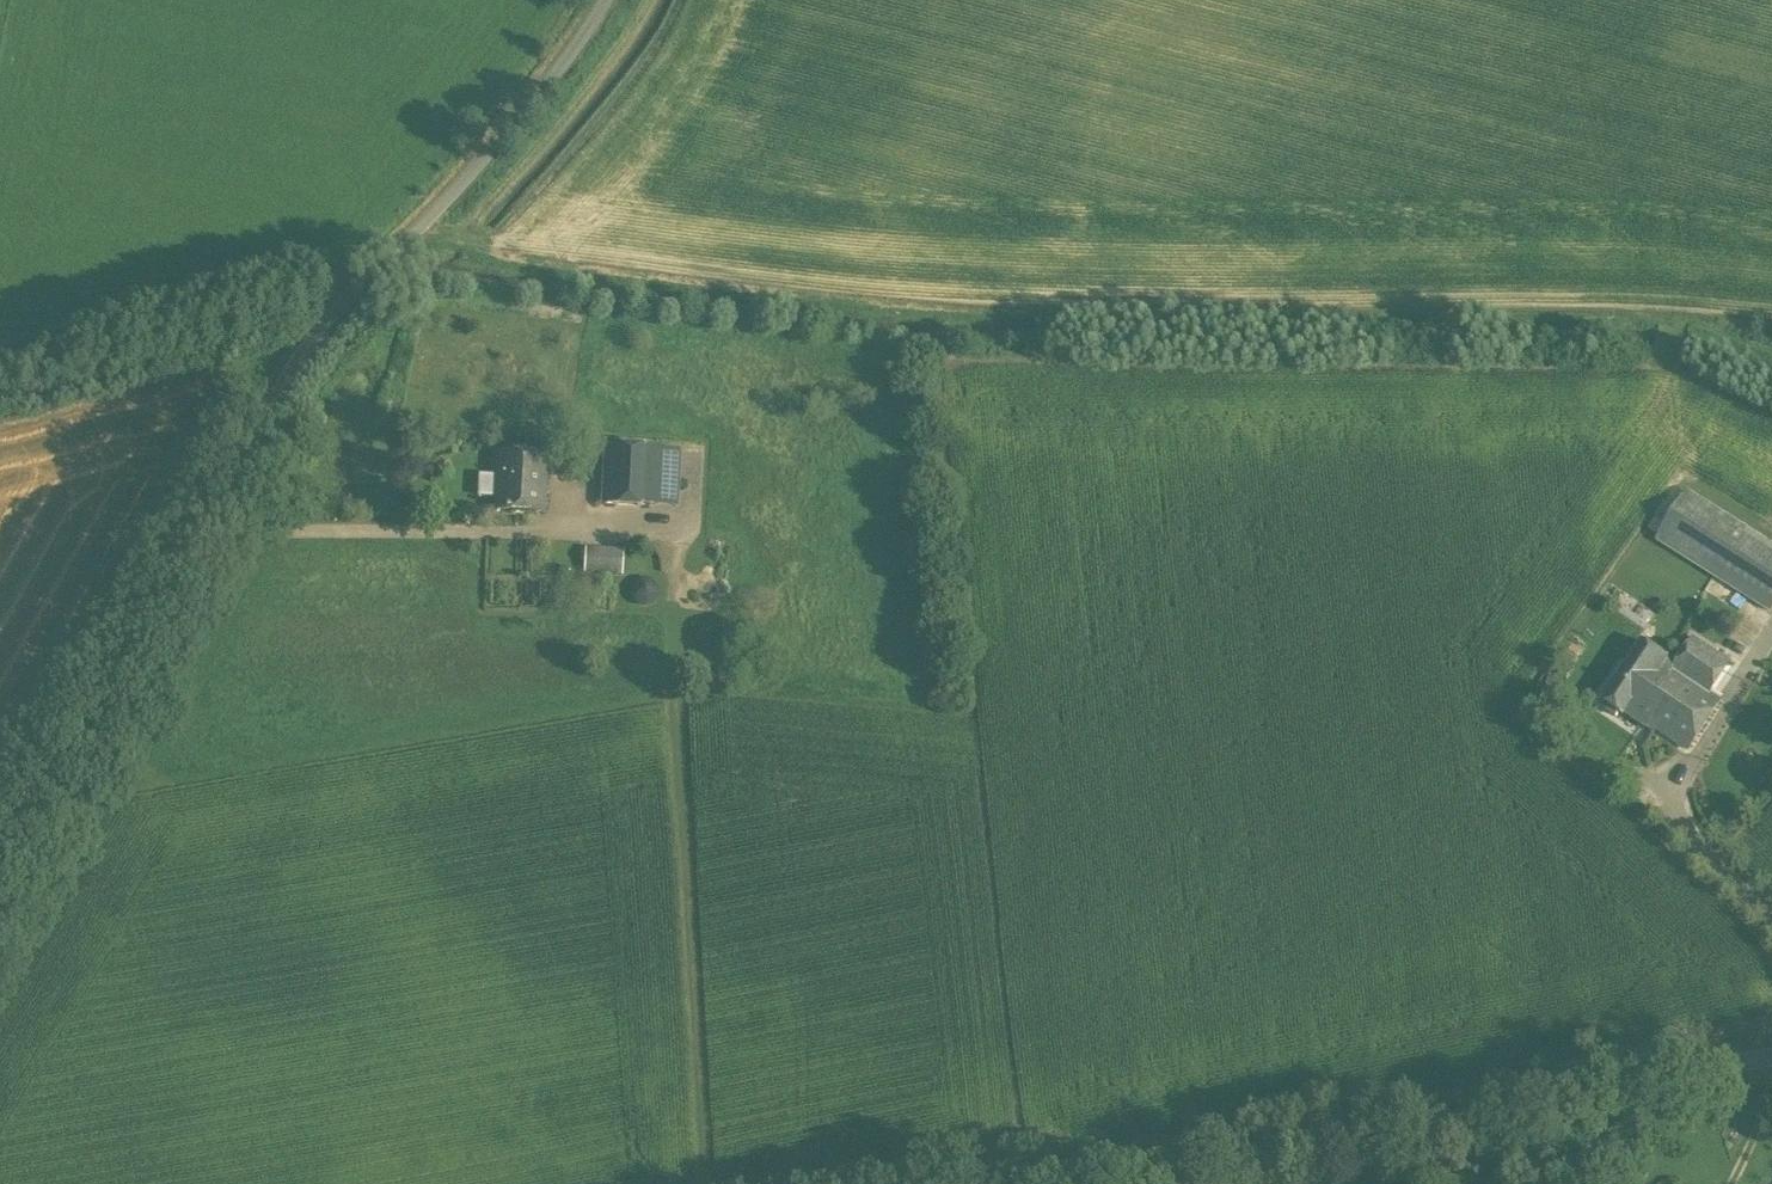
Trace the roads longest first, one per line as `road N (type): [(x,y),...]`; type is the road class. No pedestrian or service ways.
road 1 (unclassified): [(0,848),(283,375),(574,0)]
road 2 (unclassified): [(994,1183),(1771,1041)]

